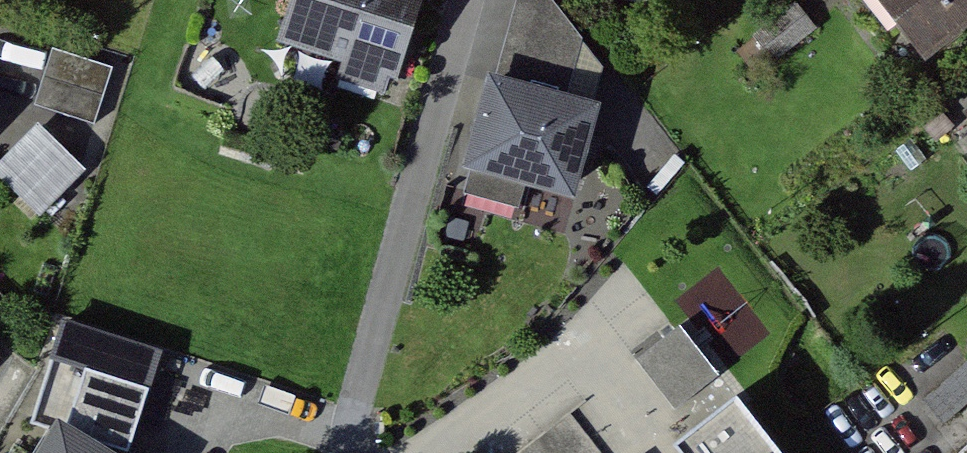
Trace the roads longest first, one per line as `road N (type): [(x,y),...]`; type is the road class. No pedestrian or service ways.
road 1 (residential): [(363,452),(360,395),(474,0)]

